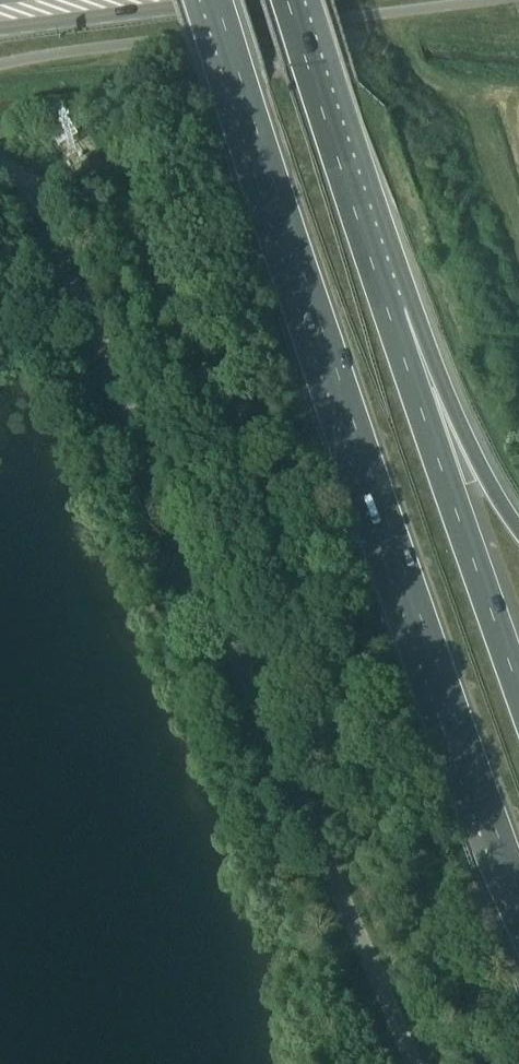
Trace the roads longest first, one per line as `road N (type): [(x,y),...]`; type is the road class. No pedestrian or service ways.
road 1 (unclassified): [(410,1063),(59,234),(40,197),(0,170)]
road 2 (motorway): [(214,0),(518,895)]
road 3 (motorway): [(518,690),(387,318)]
road 4 (motorway): [(387,318),(284,0)]
road 5 (motorway): [(518,531),(387,318)]
road 6 (primary): [(0,15),(127,0)]

